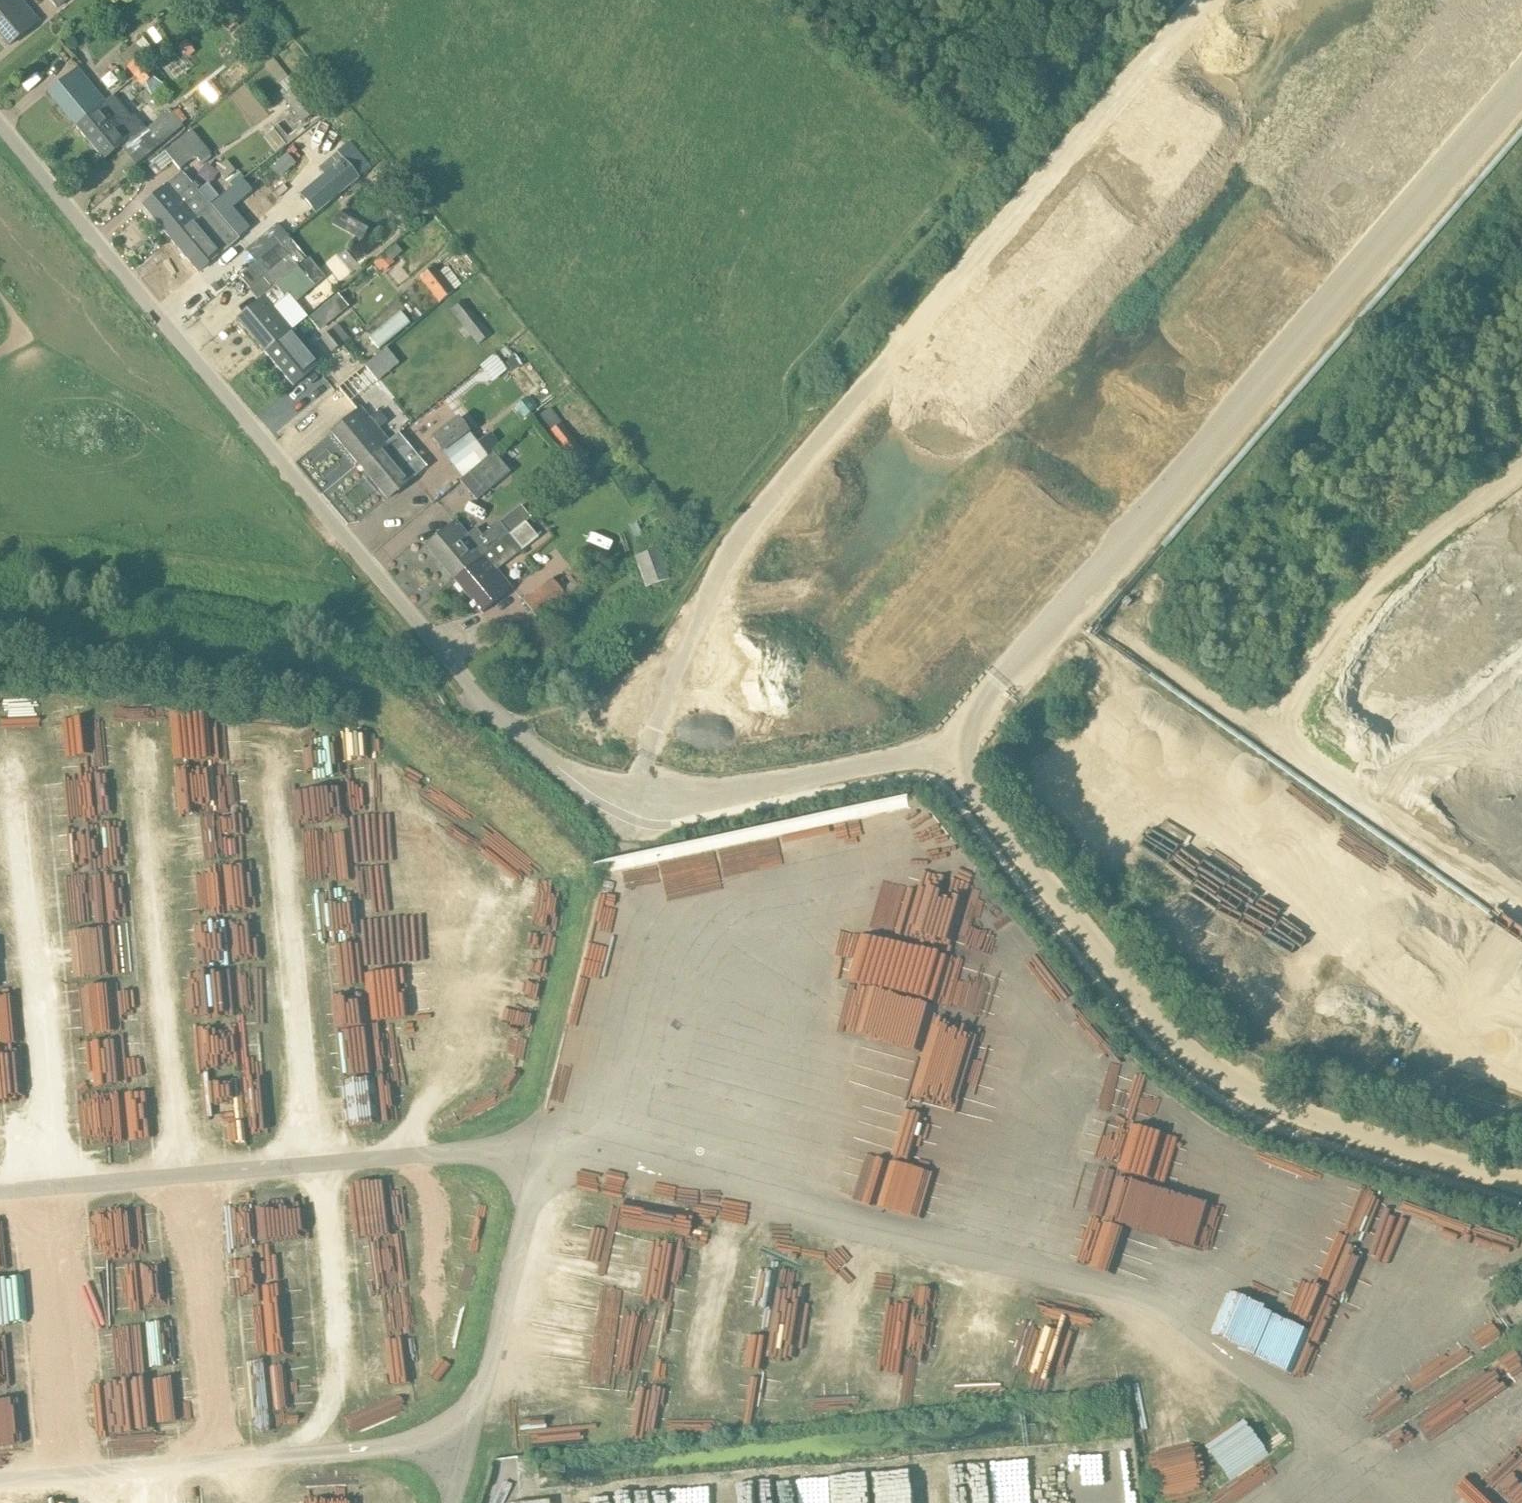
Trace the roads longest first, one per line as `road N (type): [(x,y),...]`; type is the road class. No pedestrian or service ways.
road 1 (unclassified): [(1521,1182),(1287,1111),(1211,1073),(1157,1020),(961,772),(938,757),(905,756),(662,803),(623,796),(556,764),(487,707),(0,124)]
road 2 (track): [(973,185),(800,385),(792,430),(722,518),(720,532)]

